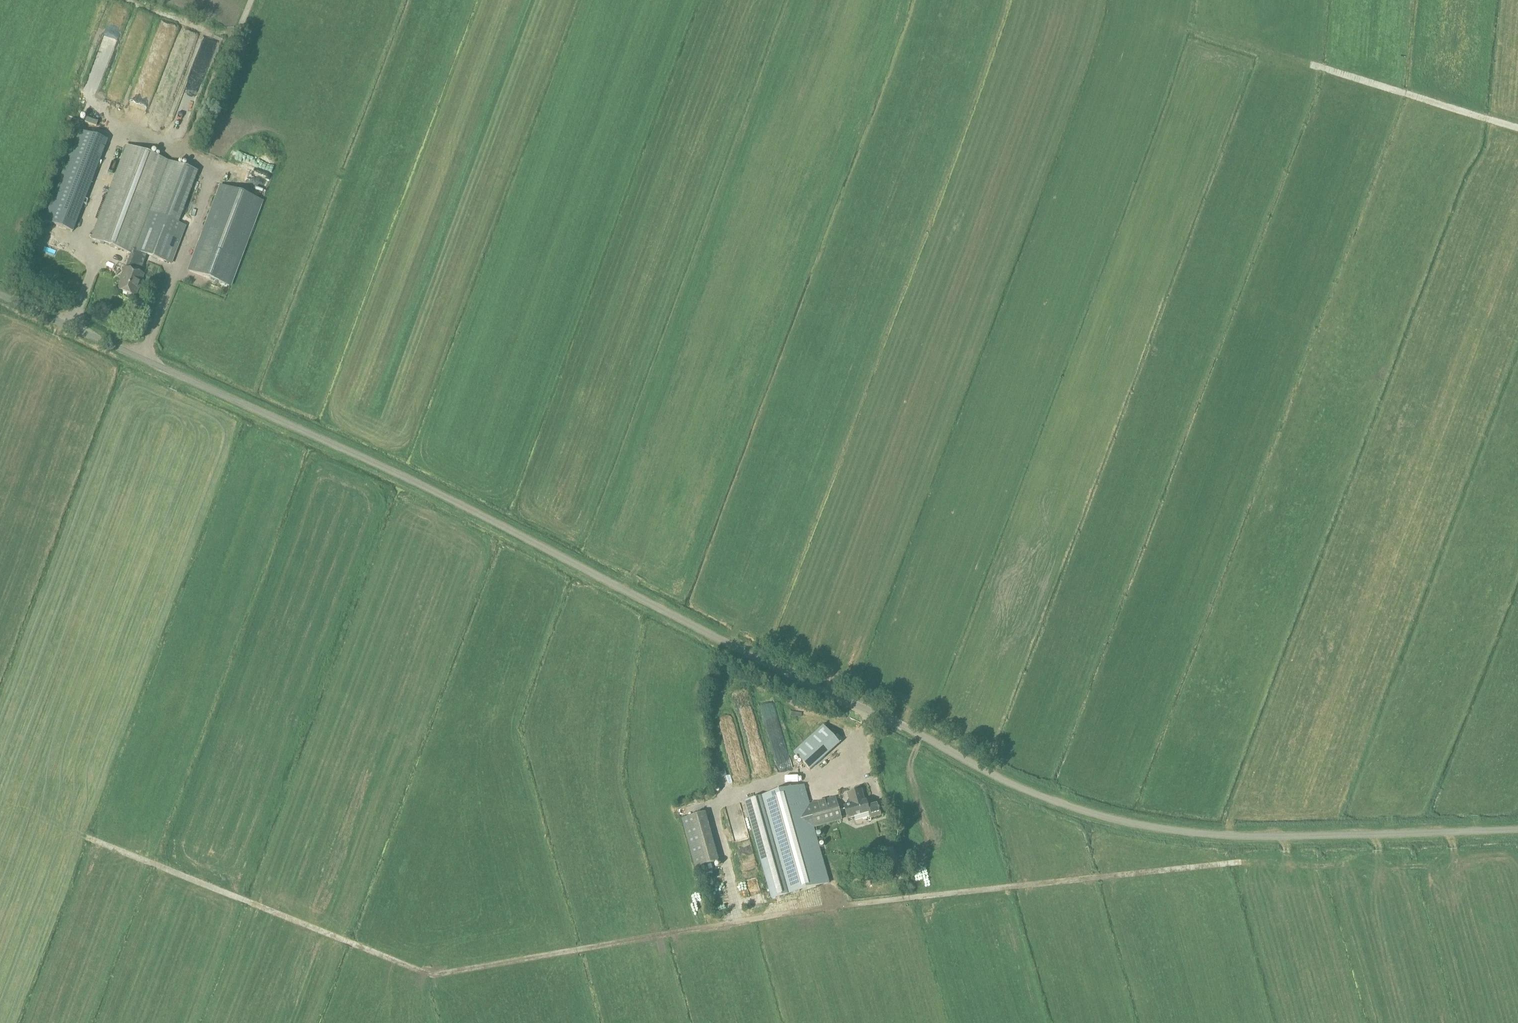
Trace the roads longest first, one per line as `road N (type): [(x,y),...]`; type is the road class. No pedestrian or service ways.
road 1 (unclassified): [(1517,830),(1215,834),(1056,801),(400,475),(0,295)]
road 2 (track): [(1230,865),(748,919),(436,974),(92,840)]

